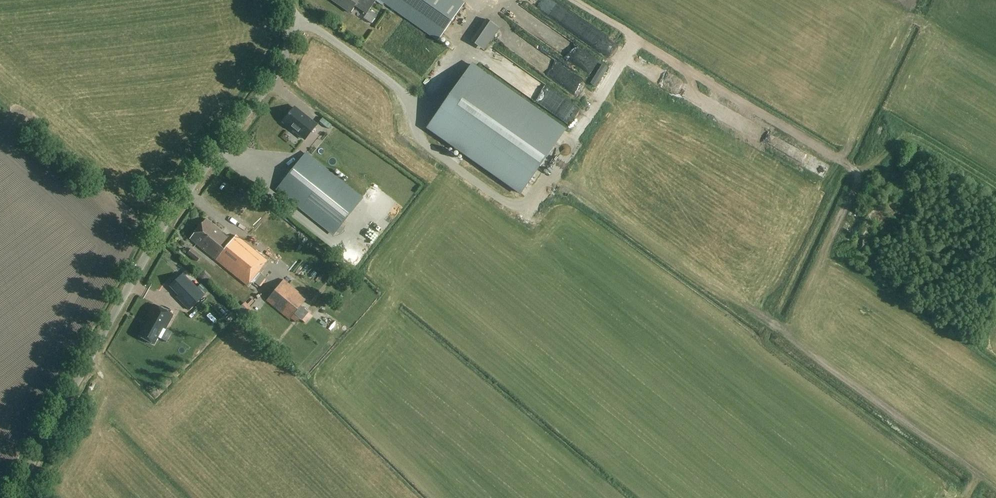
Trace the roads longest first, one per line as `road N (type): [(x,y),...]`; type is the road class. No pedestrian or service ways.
road 1 (track): [(569,0),(857,173),(788,333),(977,476)]
road 2 (unclassified): [(12,497),(167,219),(283,63),(288,0)]
road 3 (track): [(788,333),(544,175)]

